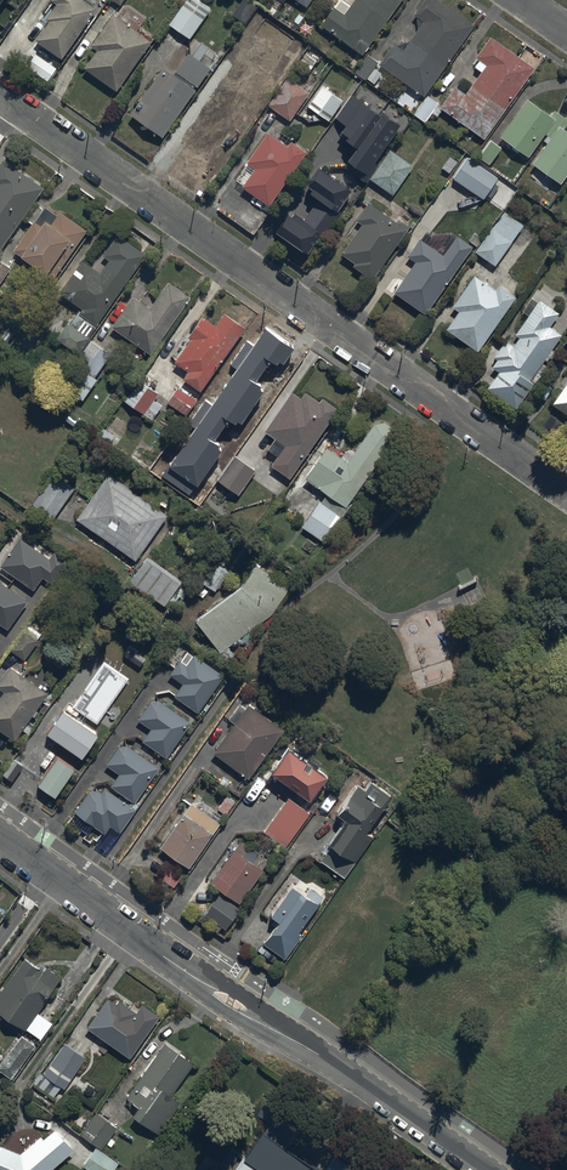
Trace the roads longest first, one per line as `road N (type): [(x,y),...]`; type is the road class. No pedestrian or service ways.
road 1 (residential): [(0,95),(566,492)]
road 2 (residential): [(320,1055),(489,1169)]
road 3 (residential): [(0,839),(162,956)]
road 4 (residential): [(320,1055),(214,1004),(162,956)]
road 5 (residential): [(162,956),(227,985),(320,1055)]

